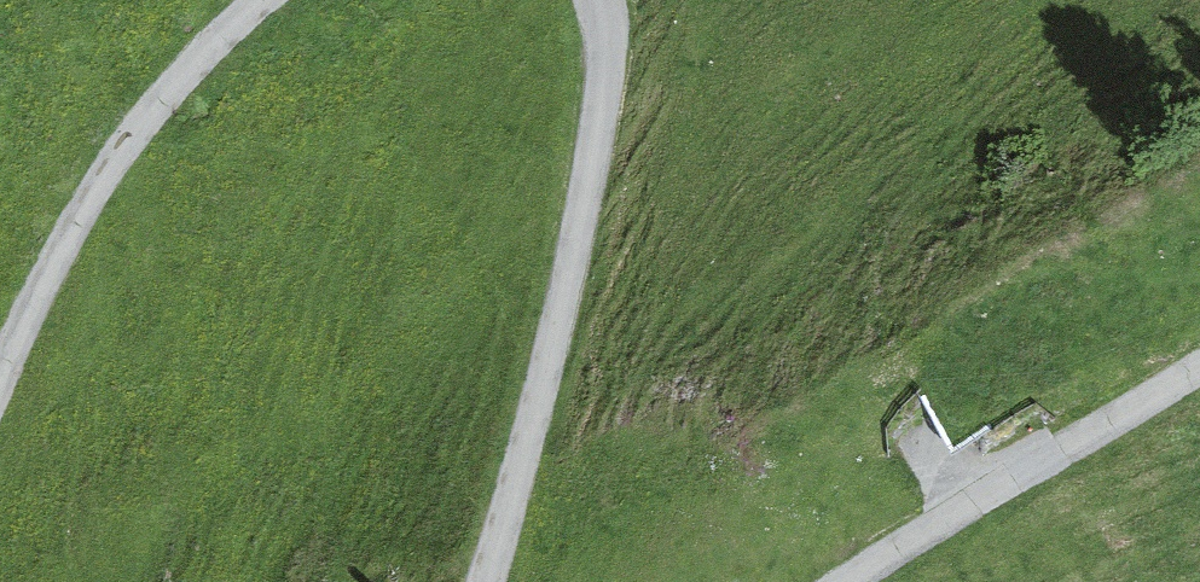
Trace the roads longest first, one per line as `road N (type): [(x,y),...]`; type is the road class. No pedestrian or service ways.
road 1 (track): [(498,581),(603,155),(611,0)]
road 2 (track): [(276,0),(190,73),(91,209),(0,403)]
road 3 (track): [(1199,369),(856,581)]

